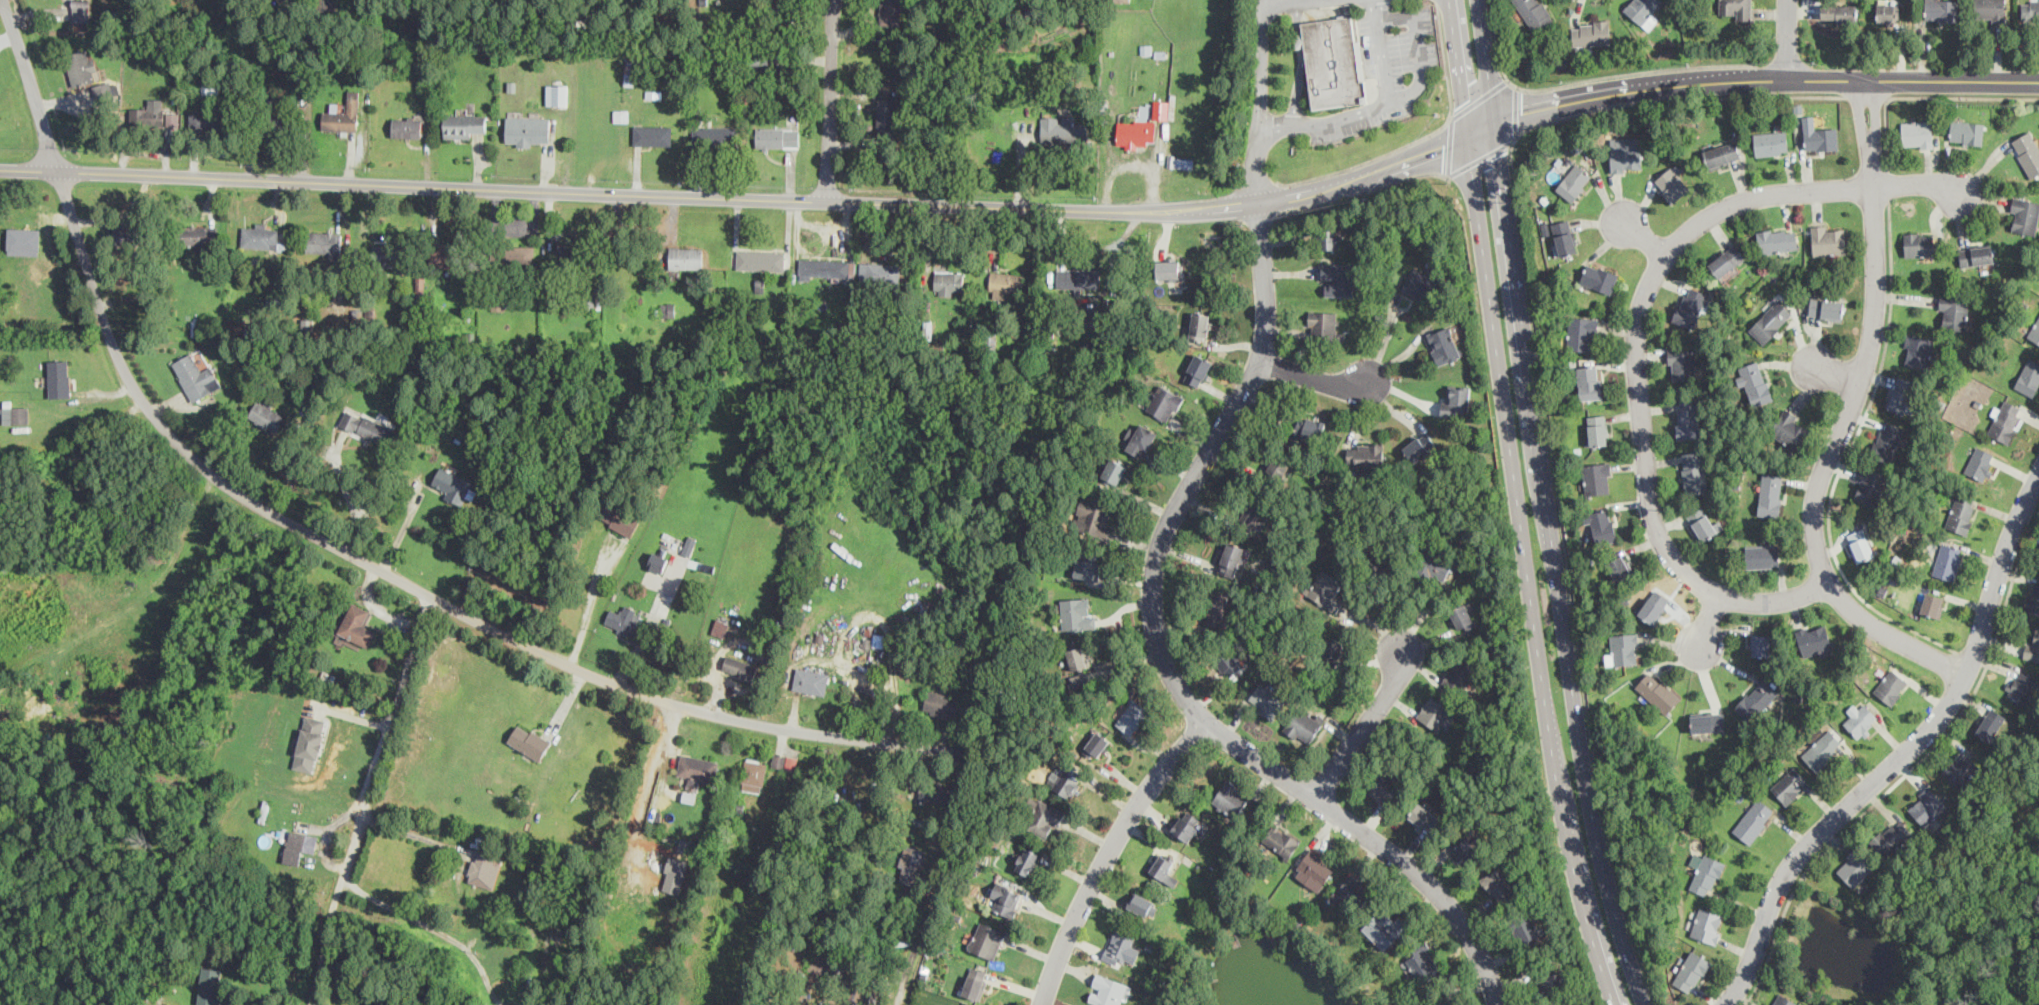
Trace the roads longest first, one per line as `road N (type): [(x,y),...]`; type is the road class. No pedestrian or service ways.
road 1 (tertiary): [(1496,122),(1384,172),(1307,194),(1190,211),(0,168)]
road 2 (residential): [(2,0),(108,331),(140,396),(197,462),(349,553),(621,685),(733,718),(972,753)]
road 3 (secondary): [(1645,1004),(1588,796),(1479,0)]
road 4 (secondary): [(1452,0),(1561,801),(1616,1004)]
road 5 (residential): [(1256,202),(1267,324),(1261,361),(1167,530),(1153,595),(1157,635),(1181,690),(1206,719),(1436,887),(1470,935),(1499,1004)]
road 6 (residential): [(1869,183),(1772,192),(1698,222),(1664,251),(1640,309),(1635,361),(1651,515),(1671,555),(1718,591),(1763,603),(1831,586)]
road 7 (residential): [(1867,77),(1874,282),(1867,351),(1813,487),(1814,534),(1831,586),(1862,620),(1965,676)]
road 8 (residential): [(2038,476),(1951,702),(1785,874),(1748,970),(1725,1004)]
road 9 (residential): [(2038,80),(1789,75),(1622,90),(1496,122)]
road 10 (residential): [(307,1004),(431,595)]
road 11 (residential): [(1042,1004),(1122,830),(1206,719)]
road 12 (residential): [(826,198),(830,0)]
road 13 (residential): [(1316,799),(1406,663),(1407,637)]
road 14 (residential): [(1261,361),(1337,382),(1380,381)]

